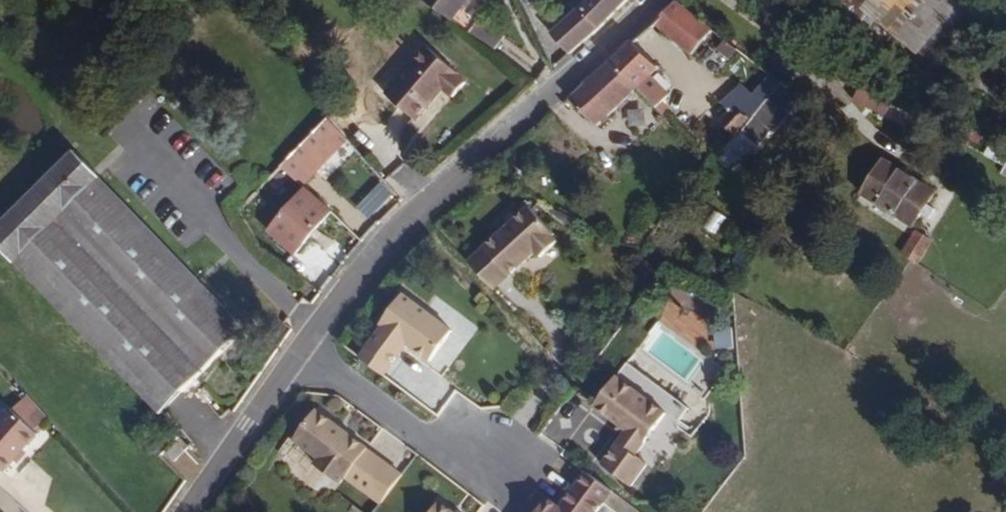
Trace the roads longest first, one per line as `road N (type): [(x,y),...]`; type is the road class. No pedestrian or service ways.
road 1 (residential): [(301,347),(394,233),(501,144),(650,0)]
road 2 (residential): [(301,347),(452,456),(502,457)]
road 3 (residential): [(186,511),(301,347)]

